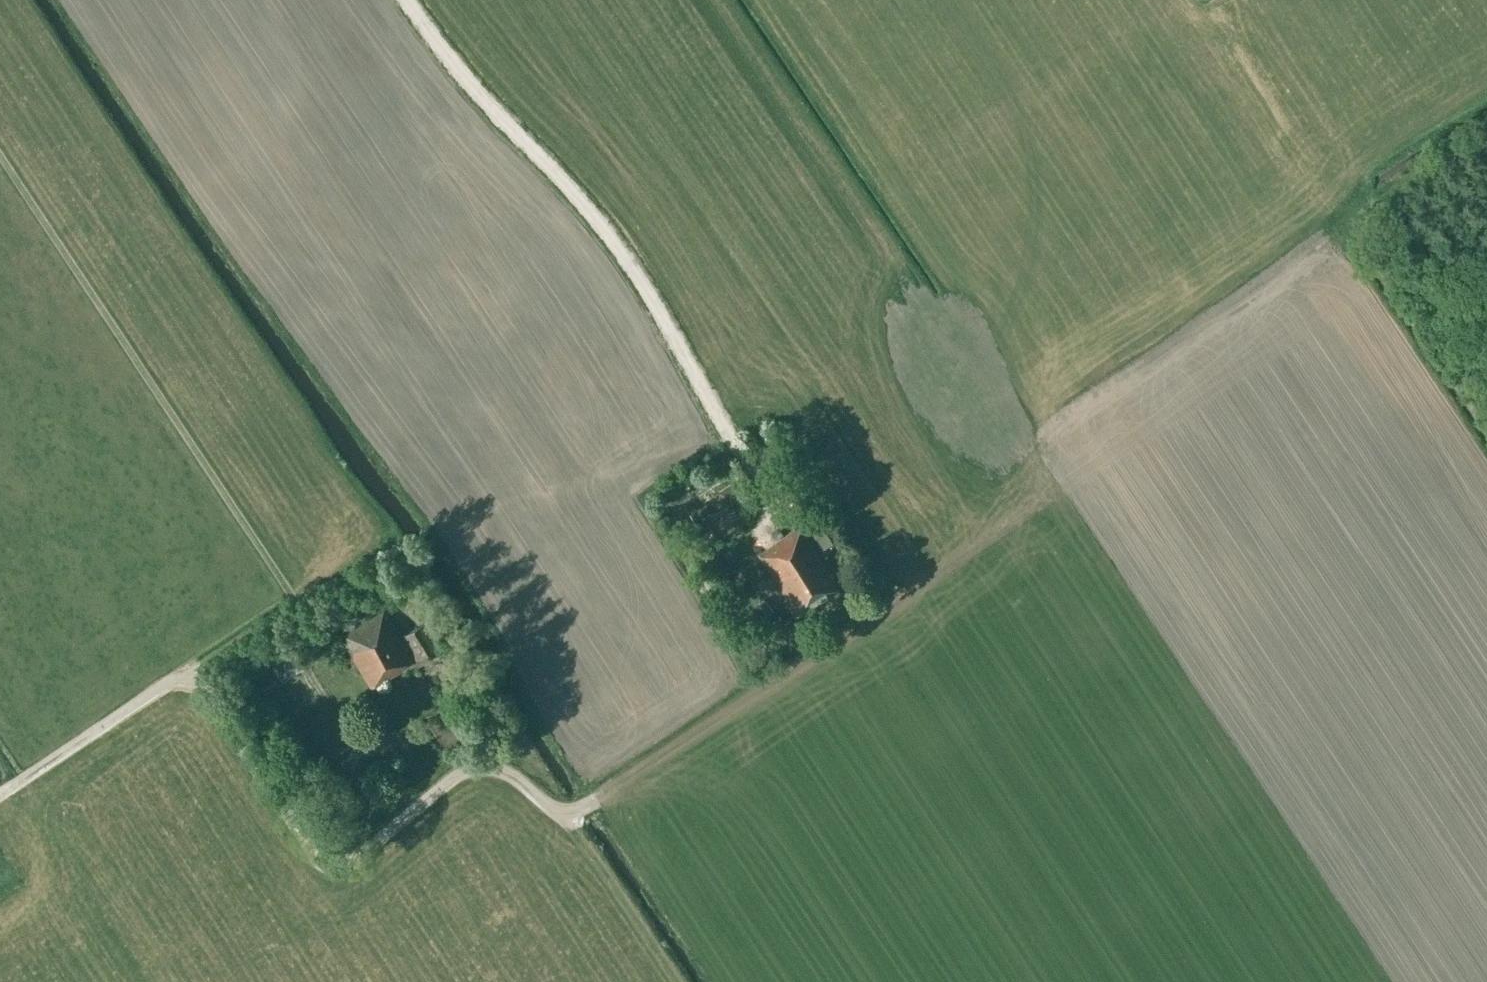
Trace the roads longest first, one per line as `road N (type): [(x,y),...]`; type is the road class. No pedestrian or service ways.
road 1 (track): [(1046,507),(575,807),(553,806),(507,770),(473,765),(331,869),(191,668),(0,791)]

